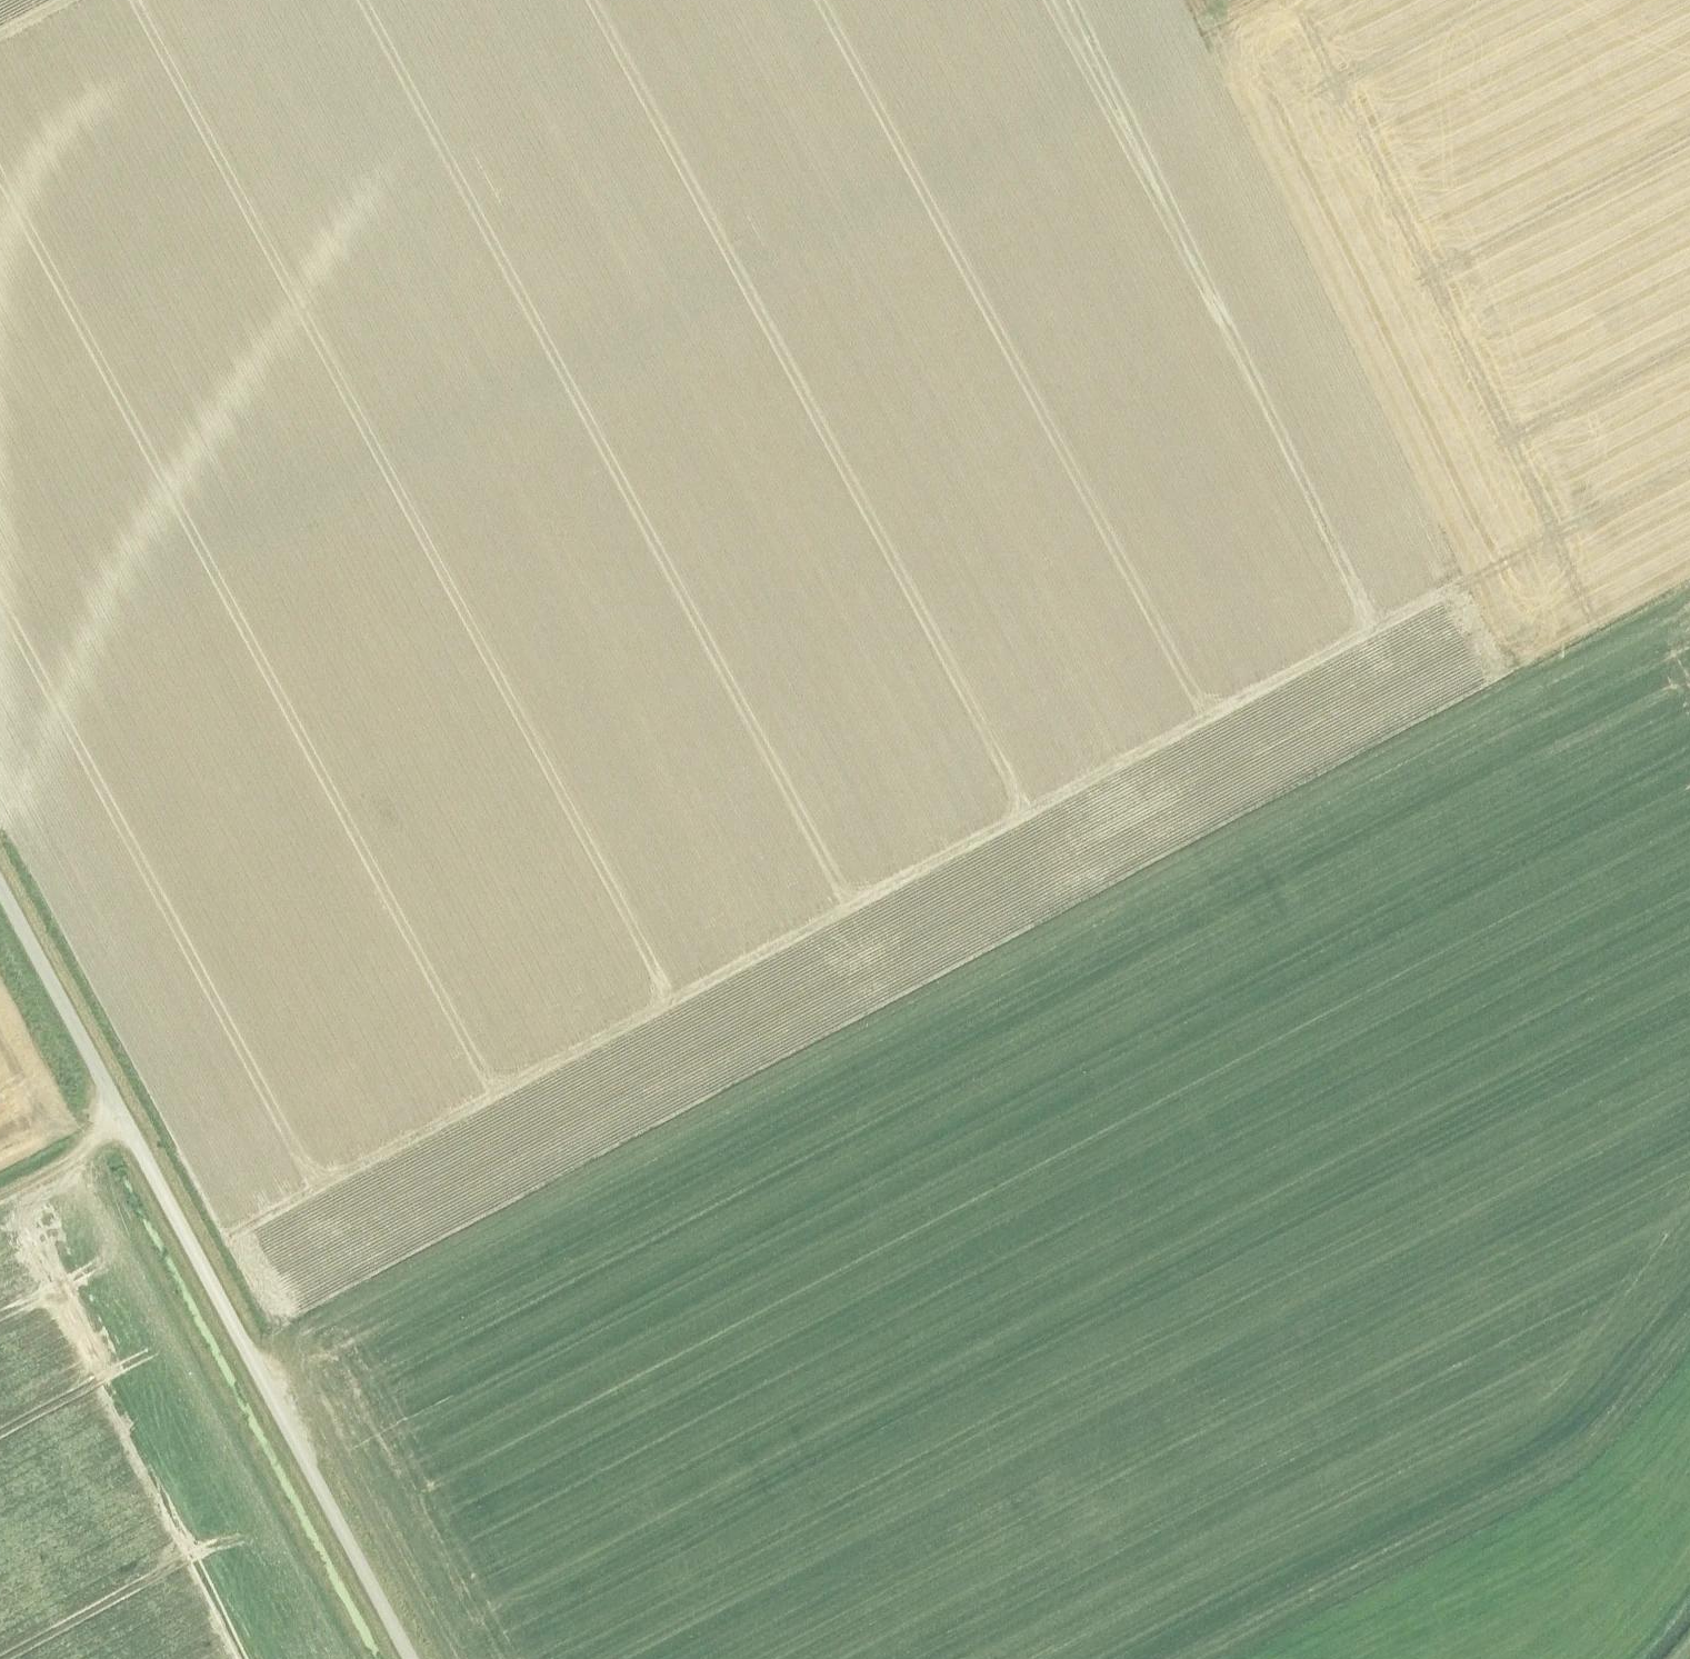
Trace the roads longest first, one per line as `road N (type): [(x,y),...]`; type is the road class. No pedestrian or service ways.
road 1 (unclassified): [(403,1658),(0,899)]

